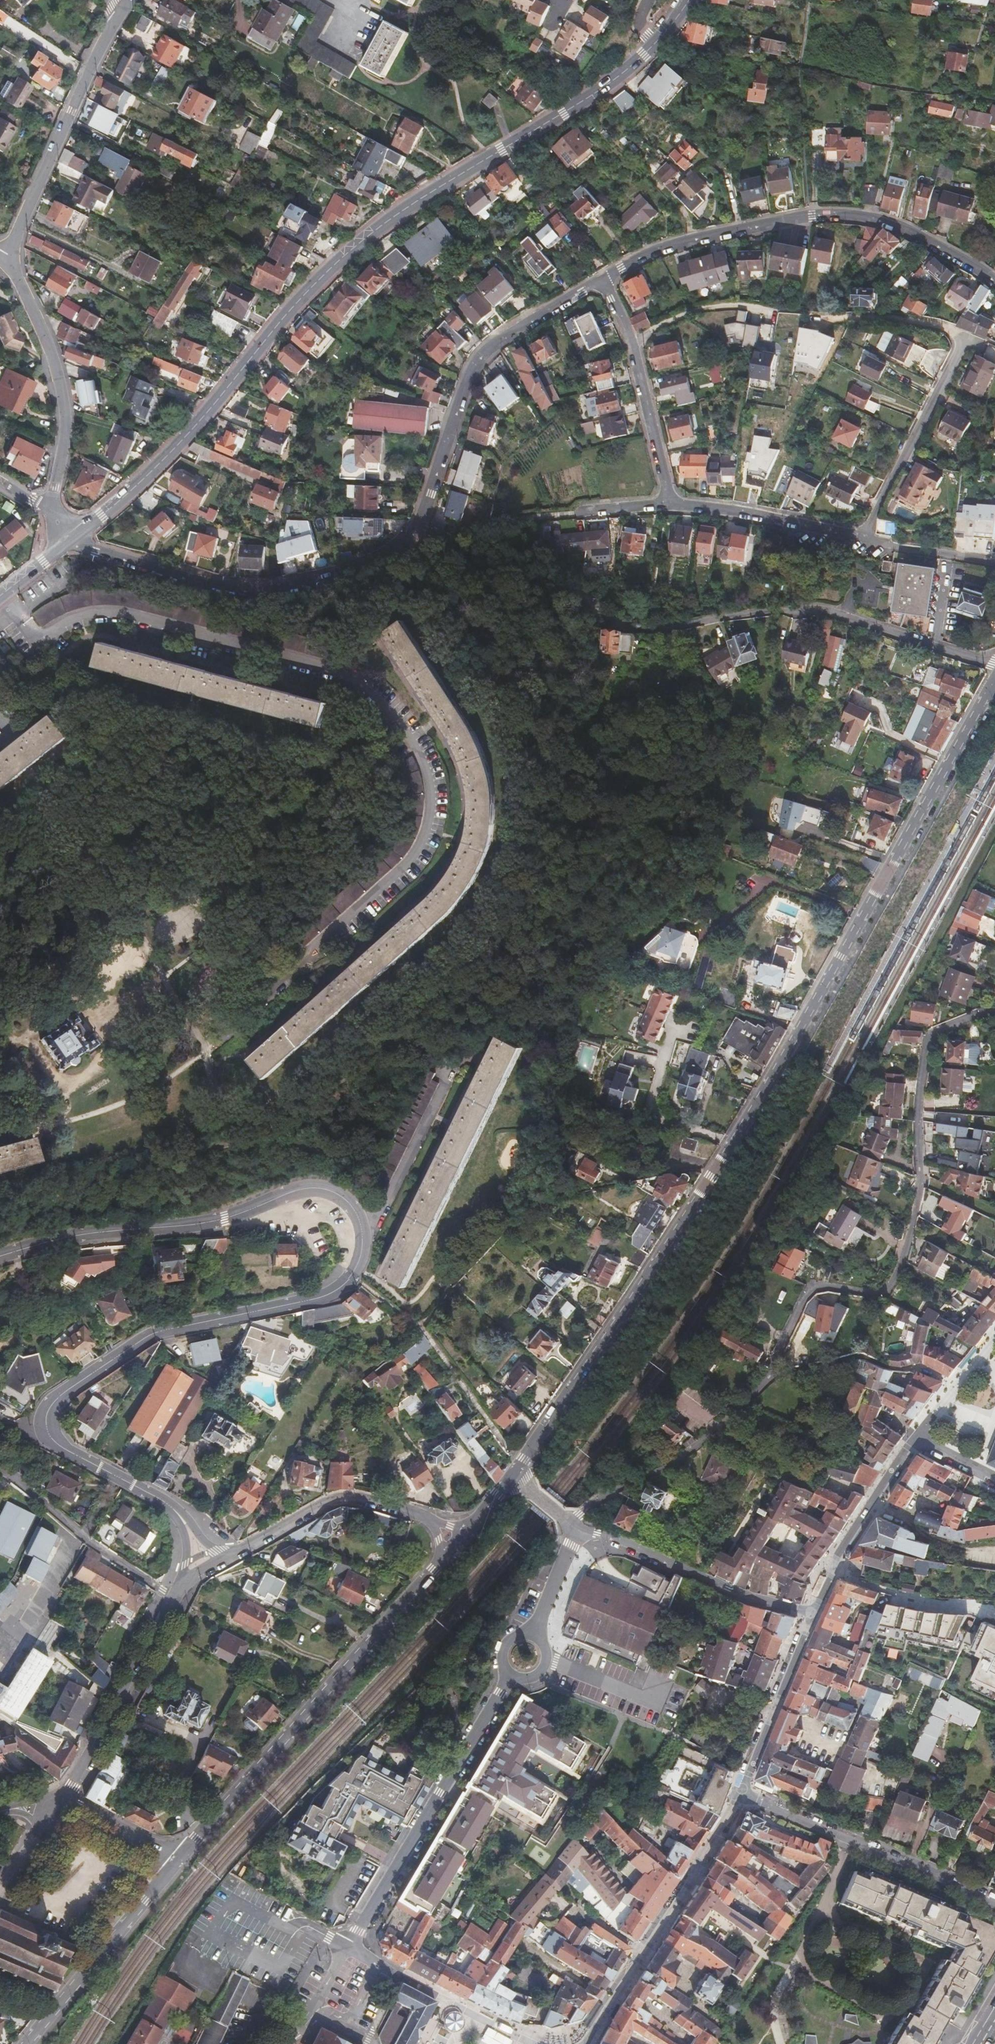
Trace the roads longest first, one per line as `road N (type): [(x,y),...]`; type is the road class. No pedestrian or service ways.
road 1 (tertiary): [(994,682),(794,1037),(515,1470)]
road 2 (tertiary): [(0,1256),(73,1236),(226,1218),(319,1189),(338,1196),(359,1227),(354,1266),(334,1292),(149,1336),(59,1399),(50,1431)]
road 3 (secondary): [(68,542),(175,446),(297,301),(363,241),(613,82),(653,44)]
road 4 (residential): [(569,1522),(664,1467),(737,1412),(770,1374),(805,1289),(888,1289),(918,1189),(926,1045),(938,1031),(994,1014)]
road 5 (residential): [(394,554),(590,601),(621,625),(651,631),(796,611),(837,614),(994,670)]
road 6 (residential): [(994,284),(885,223),(846,216),(737,231),(641,256),(594,281)]
road 7 (tertiary): [(178,1861),(442,1559)]
road 8 (residential): [(594,281),(487,344),(468,372),(418,520),(394,554)]
road 9 (residential): [(857,537),(972,336),(866,319)]
road 10 (residential): [(394,554),(277,588),(223,588),(68,542)]
road 11 (residential): [(346,1947),(510,1676)]
road 12 (residential): [(739,1792),(587,2043)]
road 13 (residential): [(739,1792),(994,1904)]
road 14 (residential): [(8,262),(83,78),(118,15)]
road 15 (residential): [(58,518),(60,374),(8,262)]
road 16 (residential): [(809,1613),(749,1598),(611,1536),(578,1532)]
road 17 (tertiary): [(27,2043),(178,1861)]
road 18 (residential): [(172,1601),(62,1800)]
road 19 (track): [(25,1033),(59,1079),(81,1080),(107,1050),(103,1024),(164,975)]
road 20 (residential): [(0,1469),(172,1601)]
road 21 (tertiary): [(421,1515),(354,1498),(335,1501),(229,1553)]
road 22 (residential): [(915,1438),(834,1560),(809,1613)]
road 23 (residential): [(857,537),(665,507)]
road 24 (residential): [(809,1613),(739,1792)]
road 25 (residential): [(665,507),(629,340)]
road 26 (tertiary): [(50,1431),(60,1445),(180,1517)]
road 27 (residential): [(629,340),(722,302),(764,310)]
road 28 (residential): [(994,563),(857,537)]
road 29 (residential): [(314,2006),(347,2024),(376,1964),(346,1947)]
road 30 (residential): [(62,1800),(178,1861)]
road 31 (residential): [(994,1342),(915,1438)]

